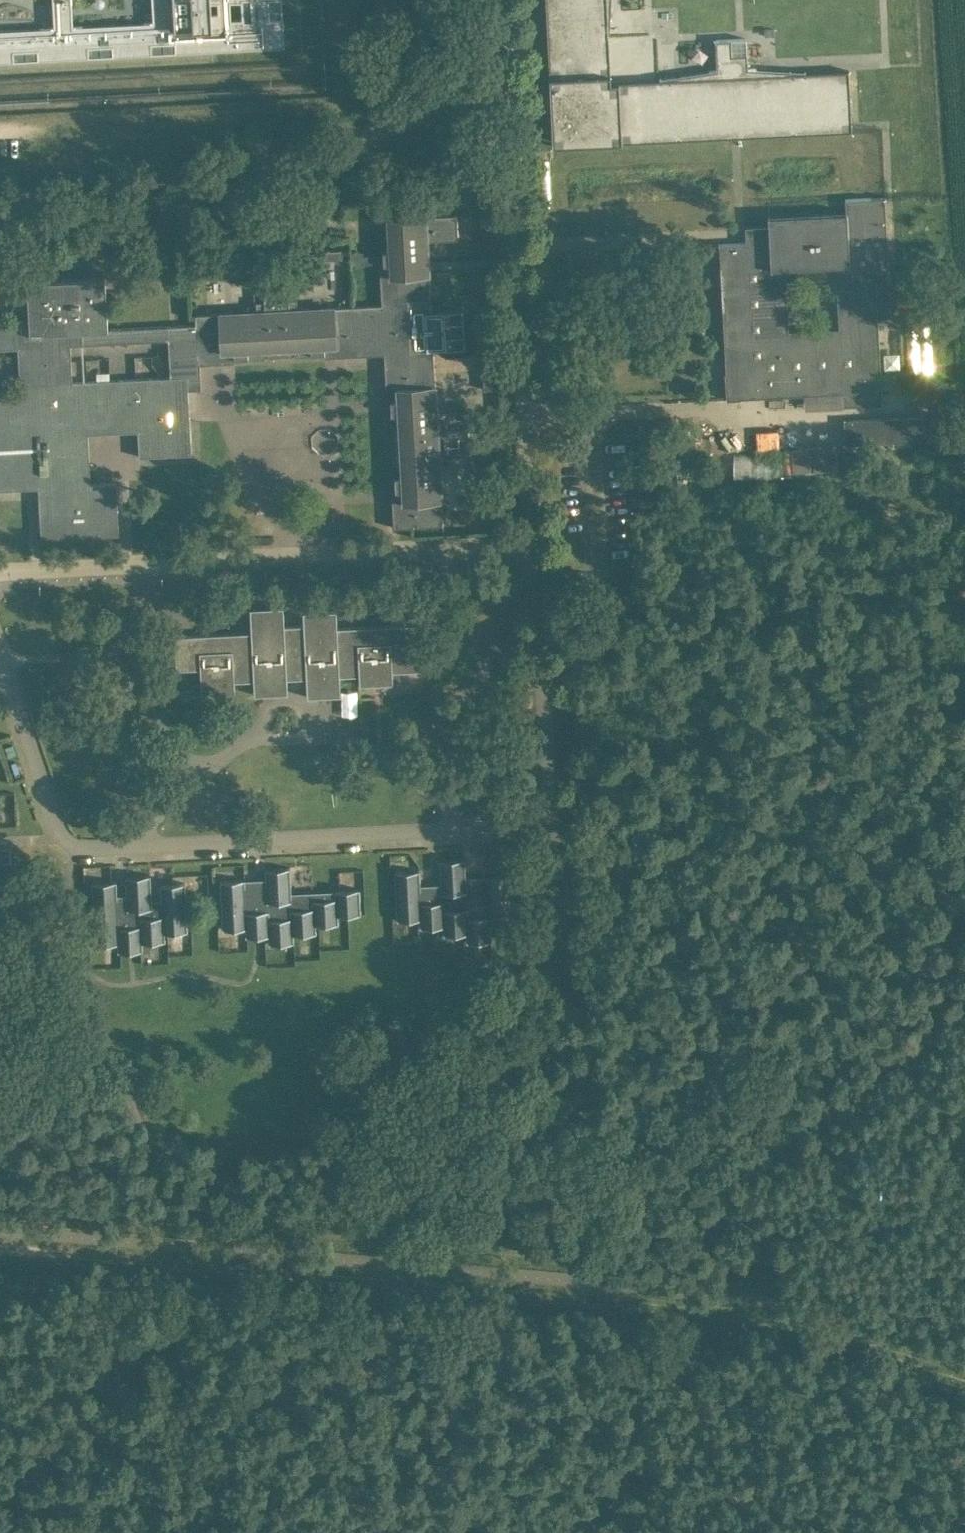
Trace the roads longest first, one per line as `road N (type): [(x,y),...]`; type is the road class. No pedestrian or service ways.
road 1 (track): [(0,1250),(746,1319),(964,1376)]
road 2 (track): [(169,1244),(195,1350),(188,1459),(210,1532)]
road 3 (track): [(272,113),(0,124)]

